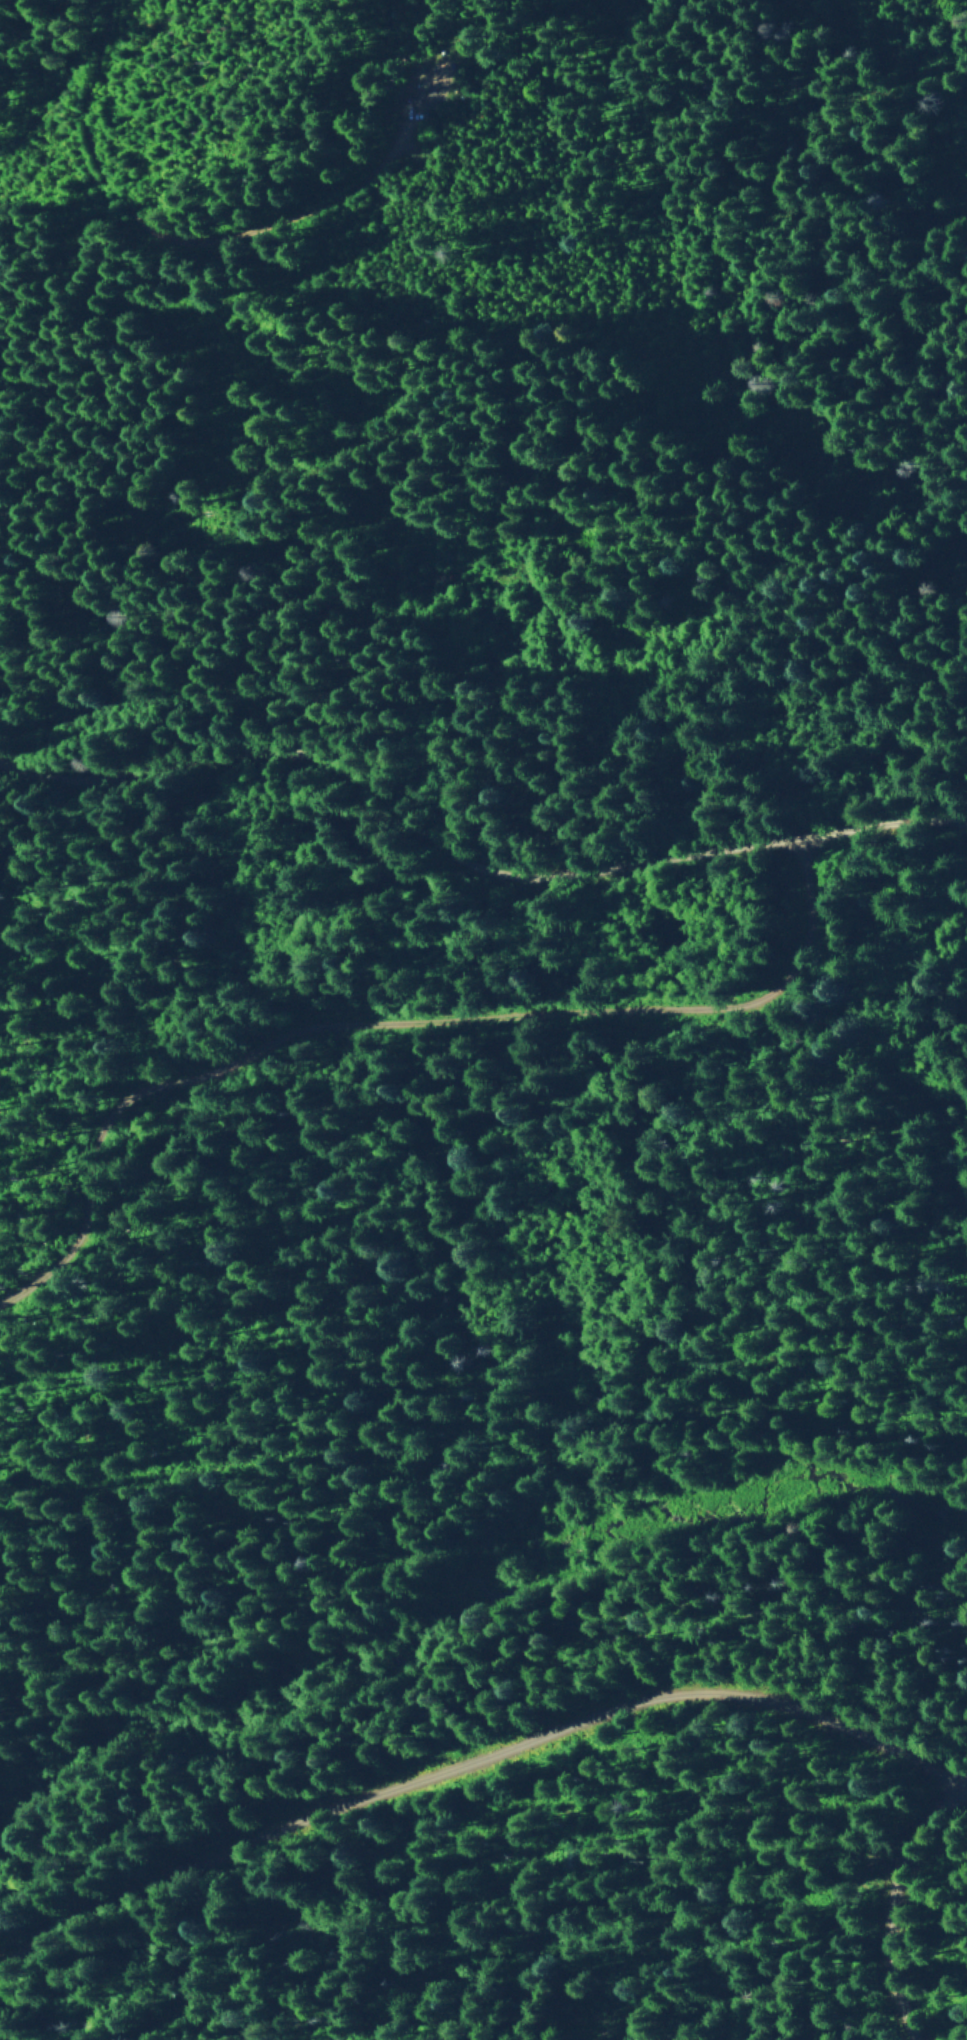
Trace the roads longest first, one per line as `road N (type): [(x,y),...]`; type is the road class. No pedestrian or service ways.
road 1 (track): [(0,1970),(63,1919),(256,1838),(627,1711),(700,1697),(776,1713),(941,1772),(966,1757)]
road 2 (residential): [(0,756),(38,763),(233,763),(458,848),(604,854),(780,824),(966,855)]

